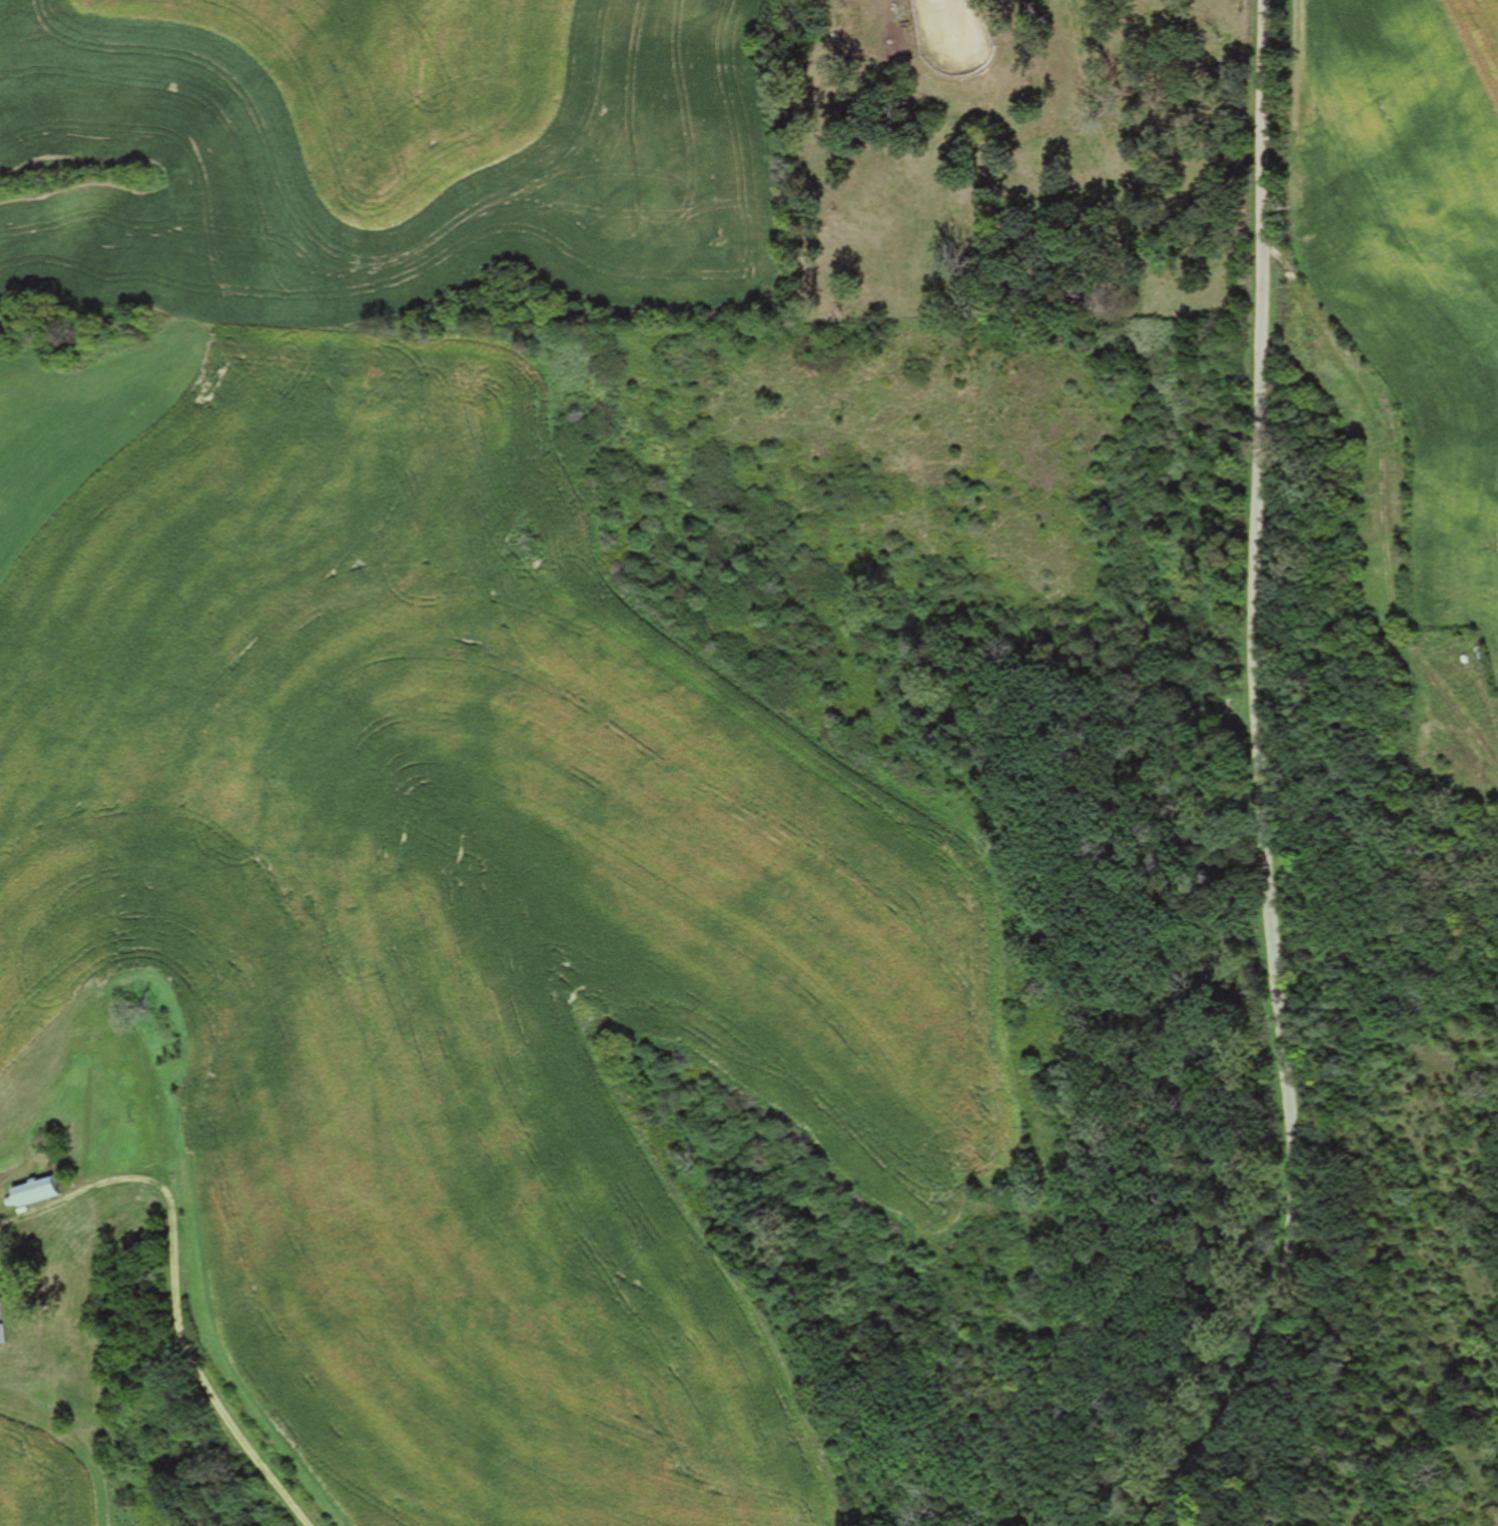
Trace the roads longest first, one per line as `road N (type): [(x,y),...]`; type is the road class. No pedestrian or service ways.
road 1 (residential): [(1250,0),(1255,652),(1288,1156),(1286,1244),(1274,1319),(1218,1435),(1153,1525)]

